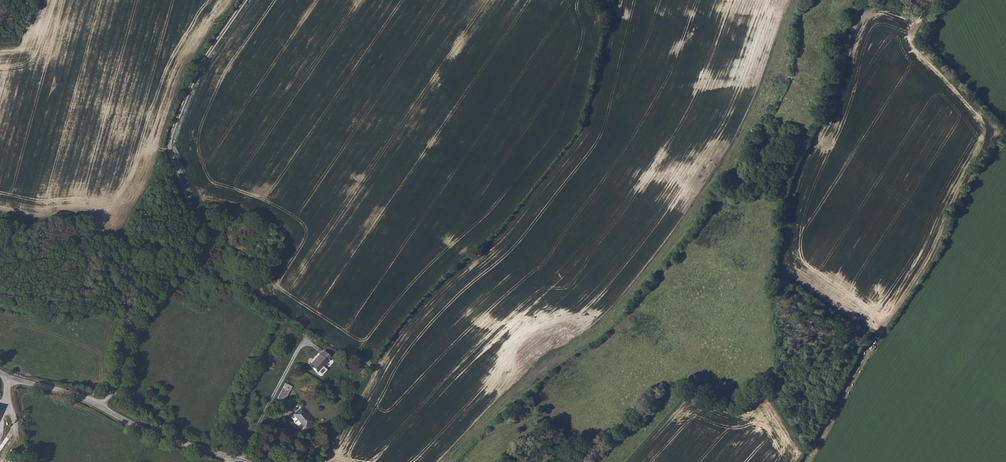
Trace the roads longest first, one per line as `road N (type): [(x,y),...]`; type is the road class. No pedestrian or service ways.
road 1 (track): [(102,409),(128,326),(189,247),(193,212),(170,136),(201,64),(245,0)]
road 2 (unclassified): [(9,378),(247,461)]
road 3 (track): [(809,461),(872,346)]

